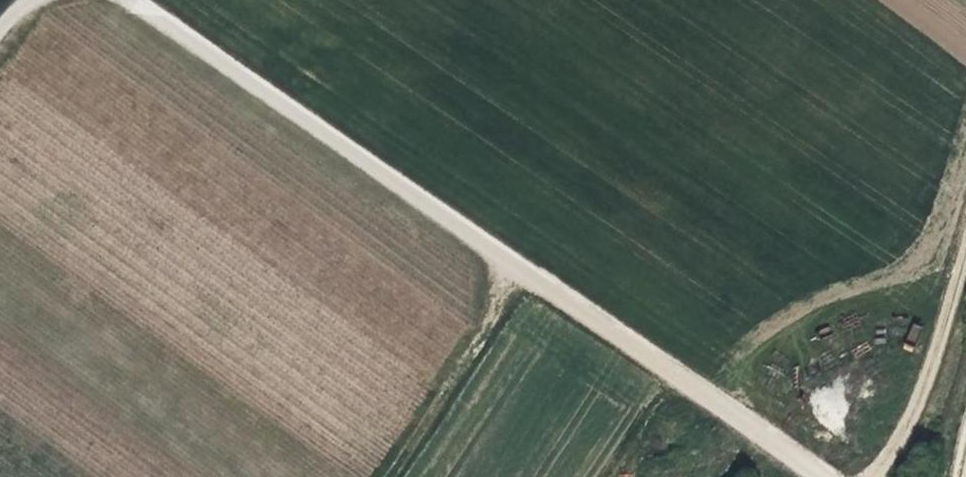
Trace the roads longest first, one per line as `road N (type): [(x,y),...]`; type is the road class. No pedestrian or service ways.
road 1 (track): [(822,476),(133,0)]
road 2 (track): [(516,269),(484,337),(381,476)]
road 3 (track): [(873,476),(921,401),(965,252)]

